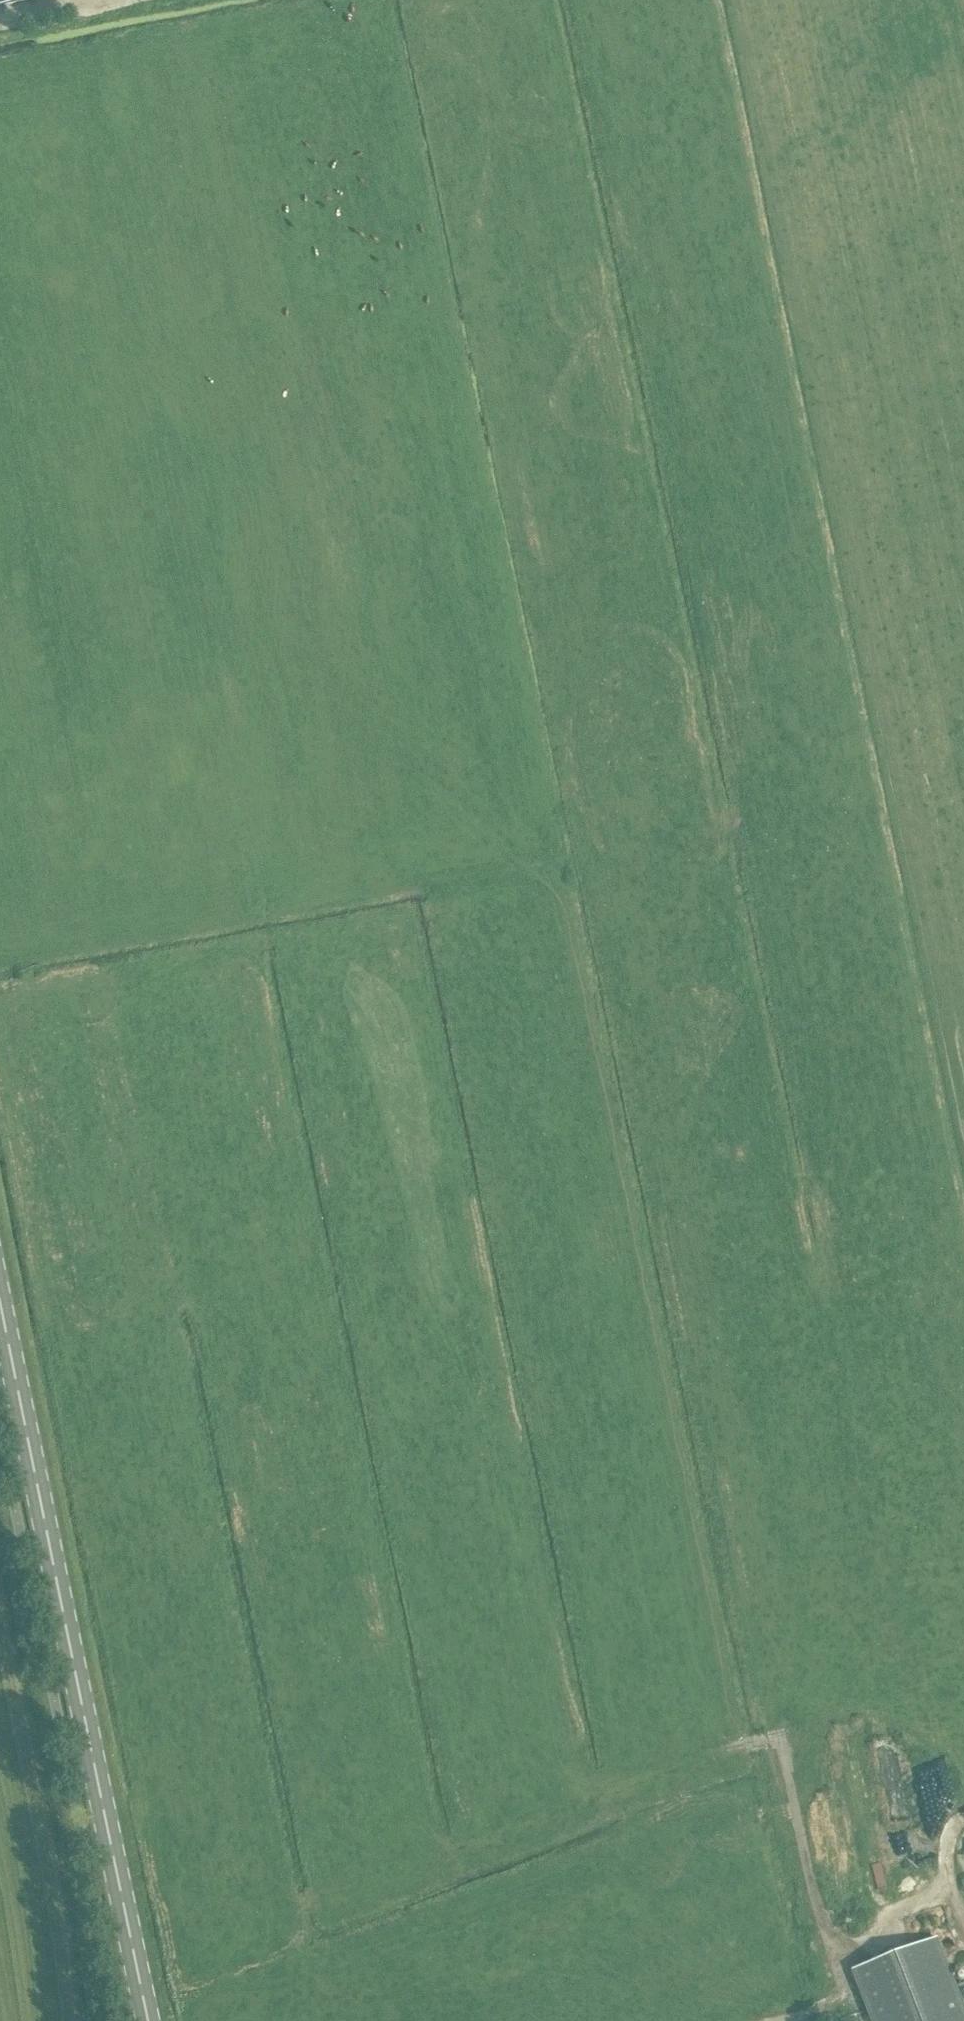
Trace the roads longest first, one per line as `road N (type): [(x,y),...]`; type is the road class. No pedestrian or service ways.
road 1 (primary): [(148,2020),(0,1297)]

